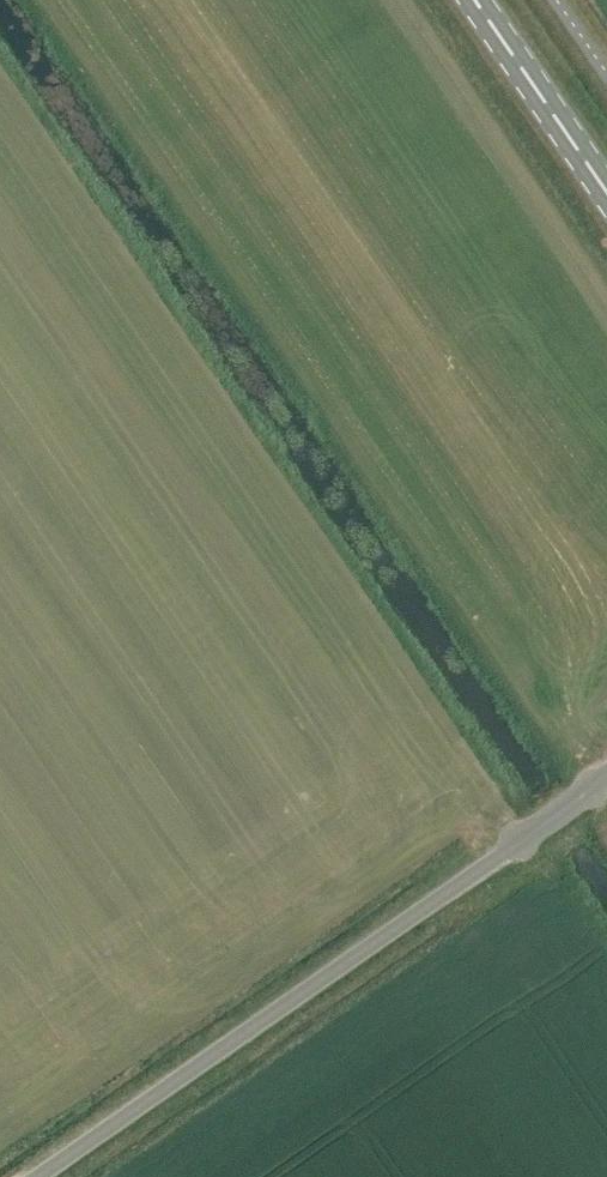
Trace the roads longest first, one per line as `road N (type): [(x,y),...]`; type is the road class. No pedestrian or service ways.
road 1 (unclassified): [(36,1176),(606,773)]
road 2 (primary): [(606,190),(476,0)]

